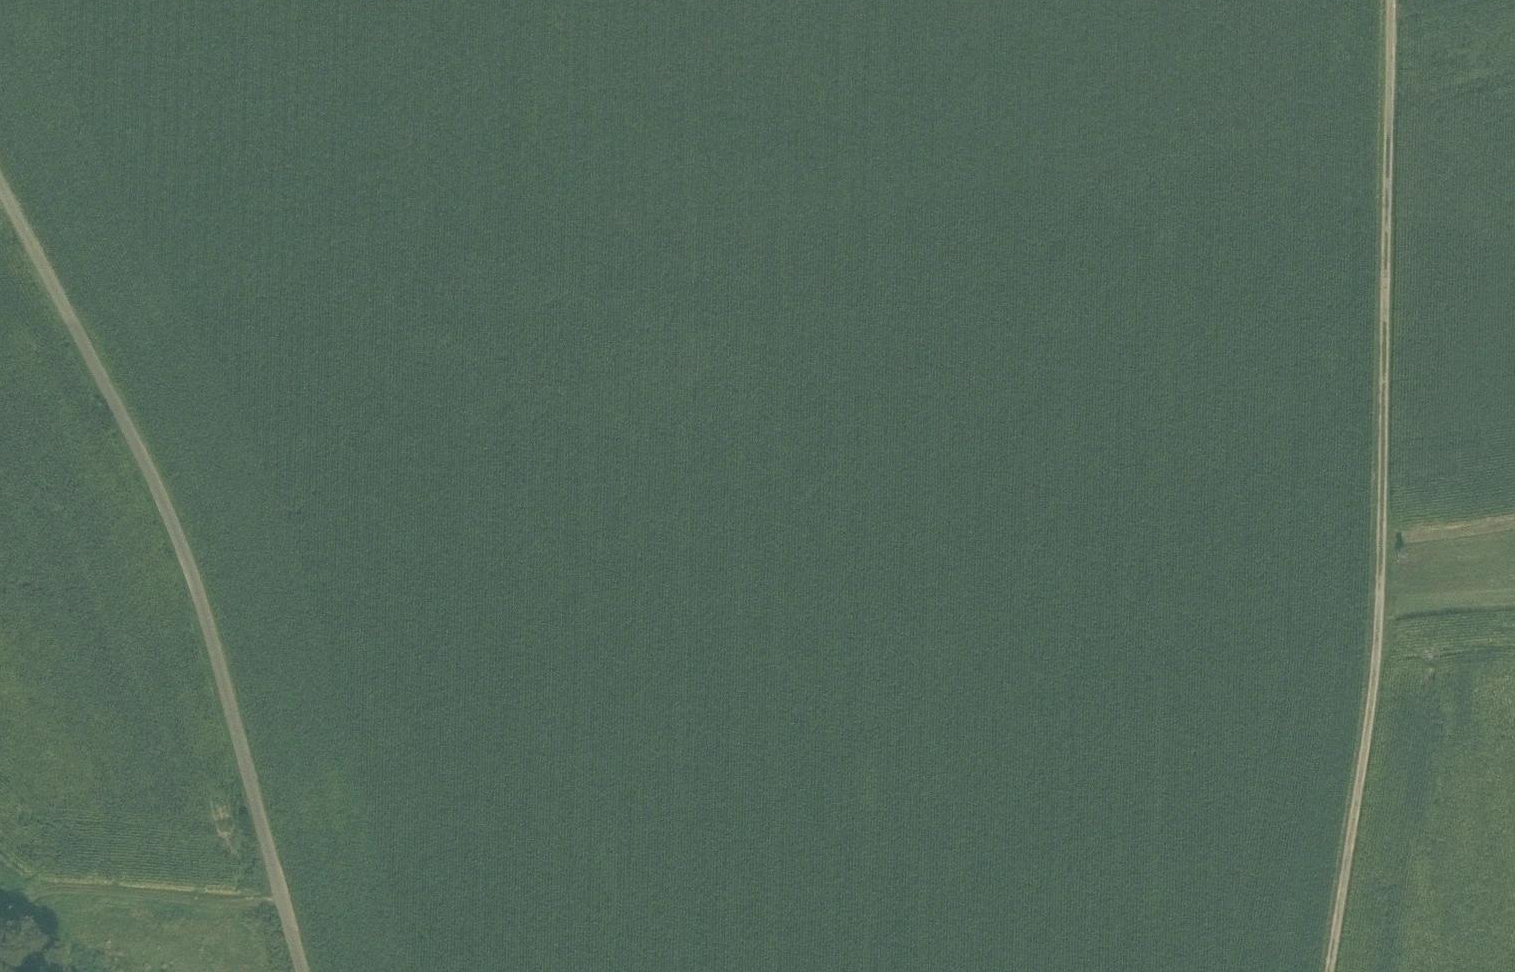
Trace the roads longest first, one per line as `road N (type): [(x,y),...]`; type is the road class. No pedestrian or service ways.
road 1 (track): [(1331,971),(1377,646),(1394,0)]
road 2 (unclassified): [(0,177),(196,582),(304,971)]
road 3 (track): [(285,908),(46,892),(0,923)]

